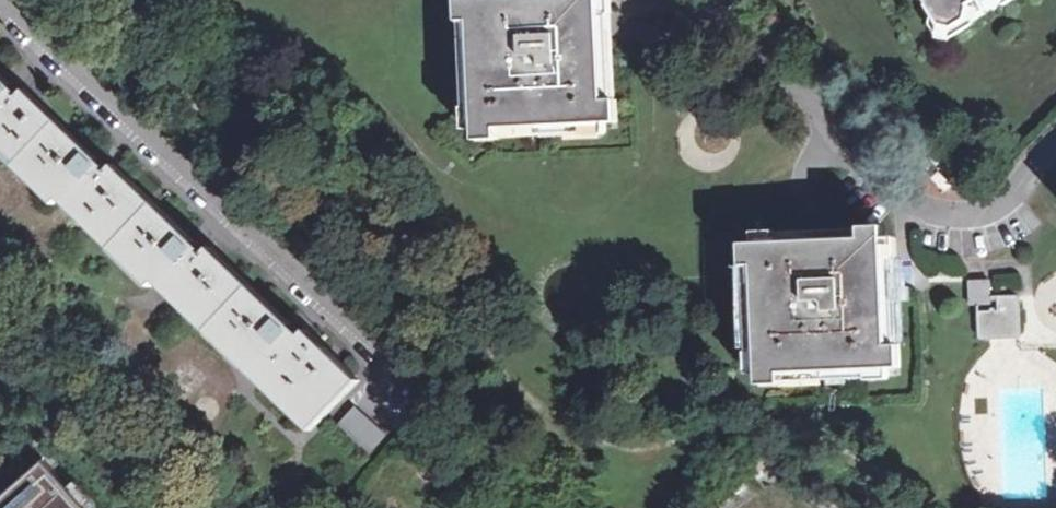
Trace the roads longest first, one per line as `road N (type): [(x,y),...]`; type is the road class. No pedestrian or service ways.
road 1 (residential): [(1055,150),(999,207),(953,216),(900,202),(705,0)]

